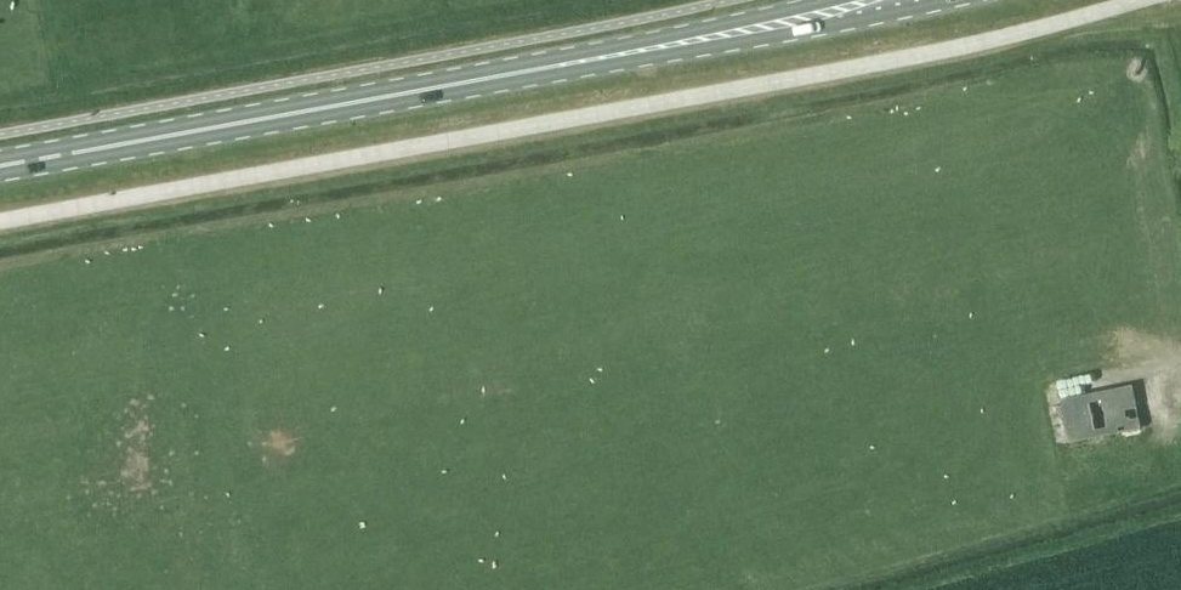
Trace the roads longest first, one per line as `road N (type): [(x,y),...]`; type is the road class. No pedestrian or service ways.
road 1 (primary): [(0,167),(915,0)]

